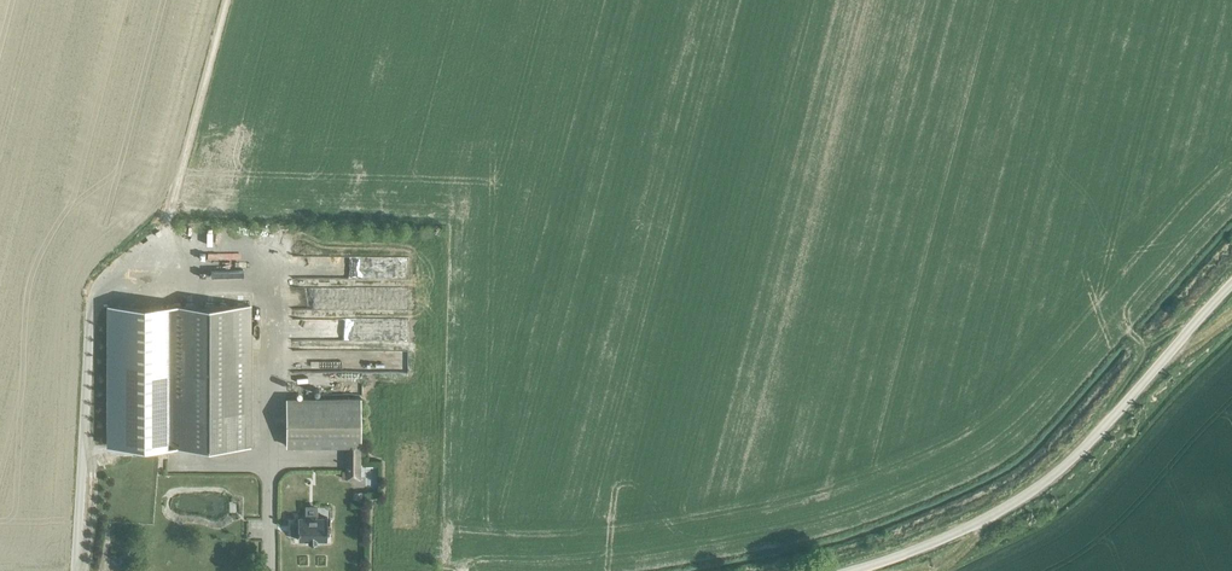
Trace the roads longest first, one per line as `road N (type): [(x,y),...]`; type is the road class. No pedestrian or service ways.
road 1 (unclassified): [(859,570),(1015,504),(1104,428),(1231,281)]
road 2 (track): [(157,274),(226,0)]
road 3 (track): [(1145,342),(1135,372),(1082,448)]

